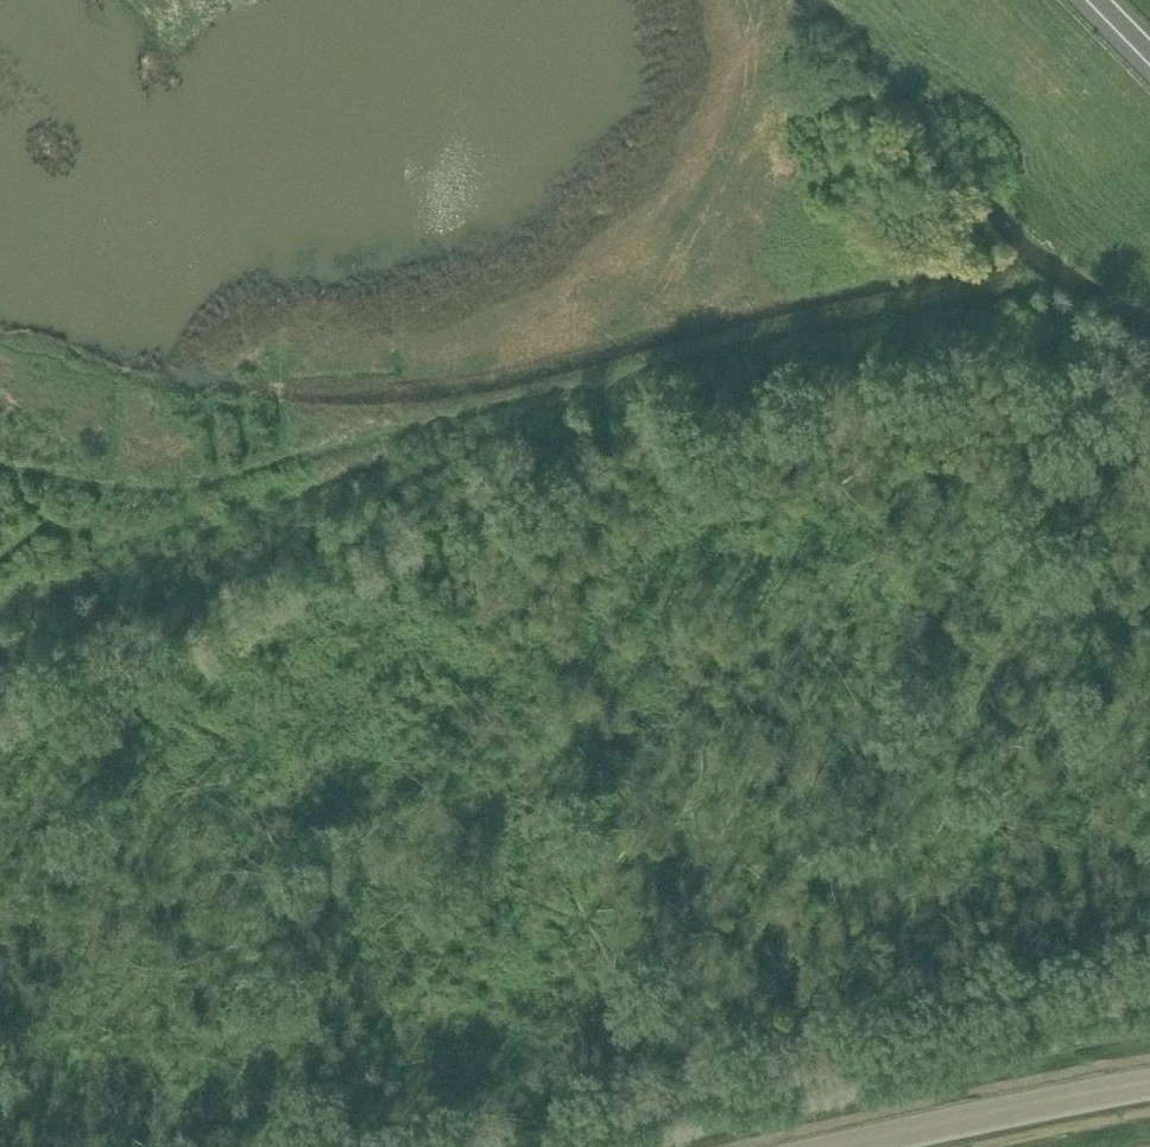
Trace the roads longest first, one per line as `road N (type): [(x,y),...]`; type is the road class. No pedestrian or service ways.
road 1 (motorway): [(1149,1088),(871,1146)]

